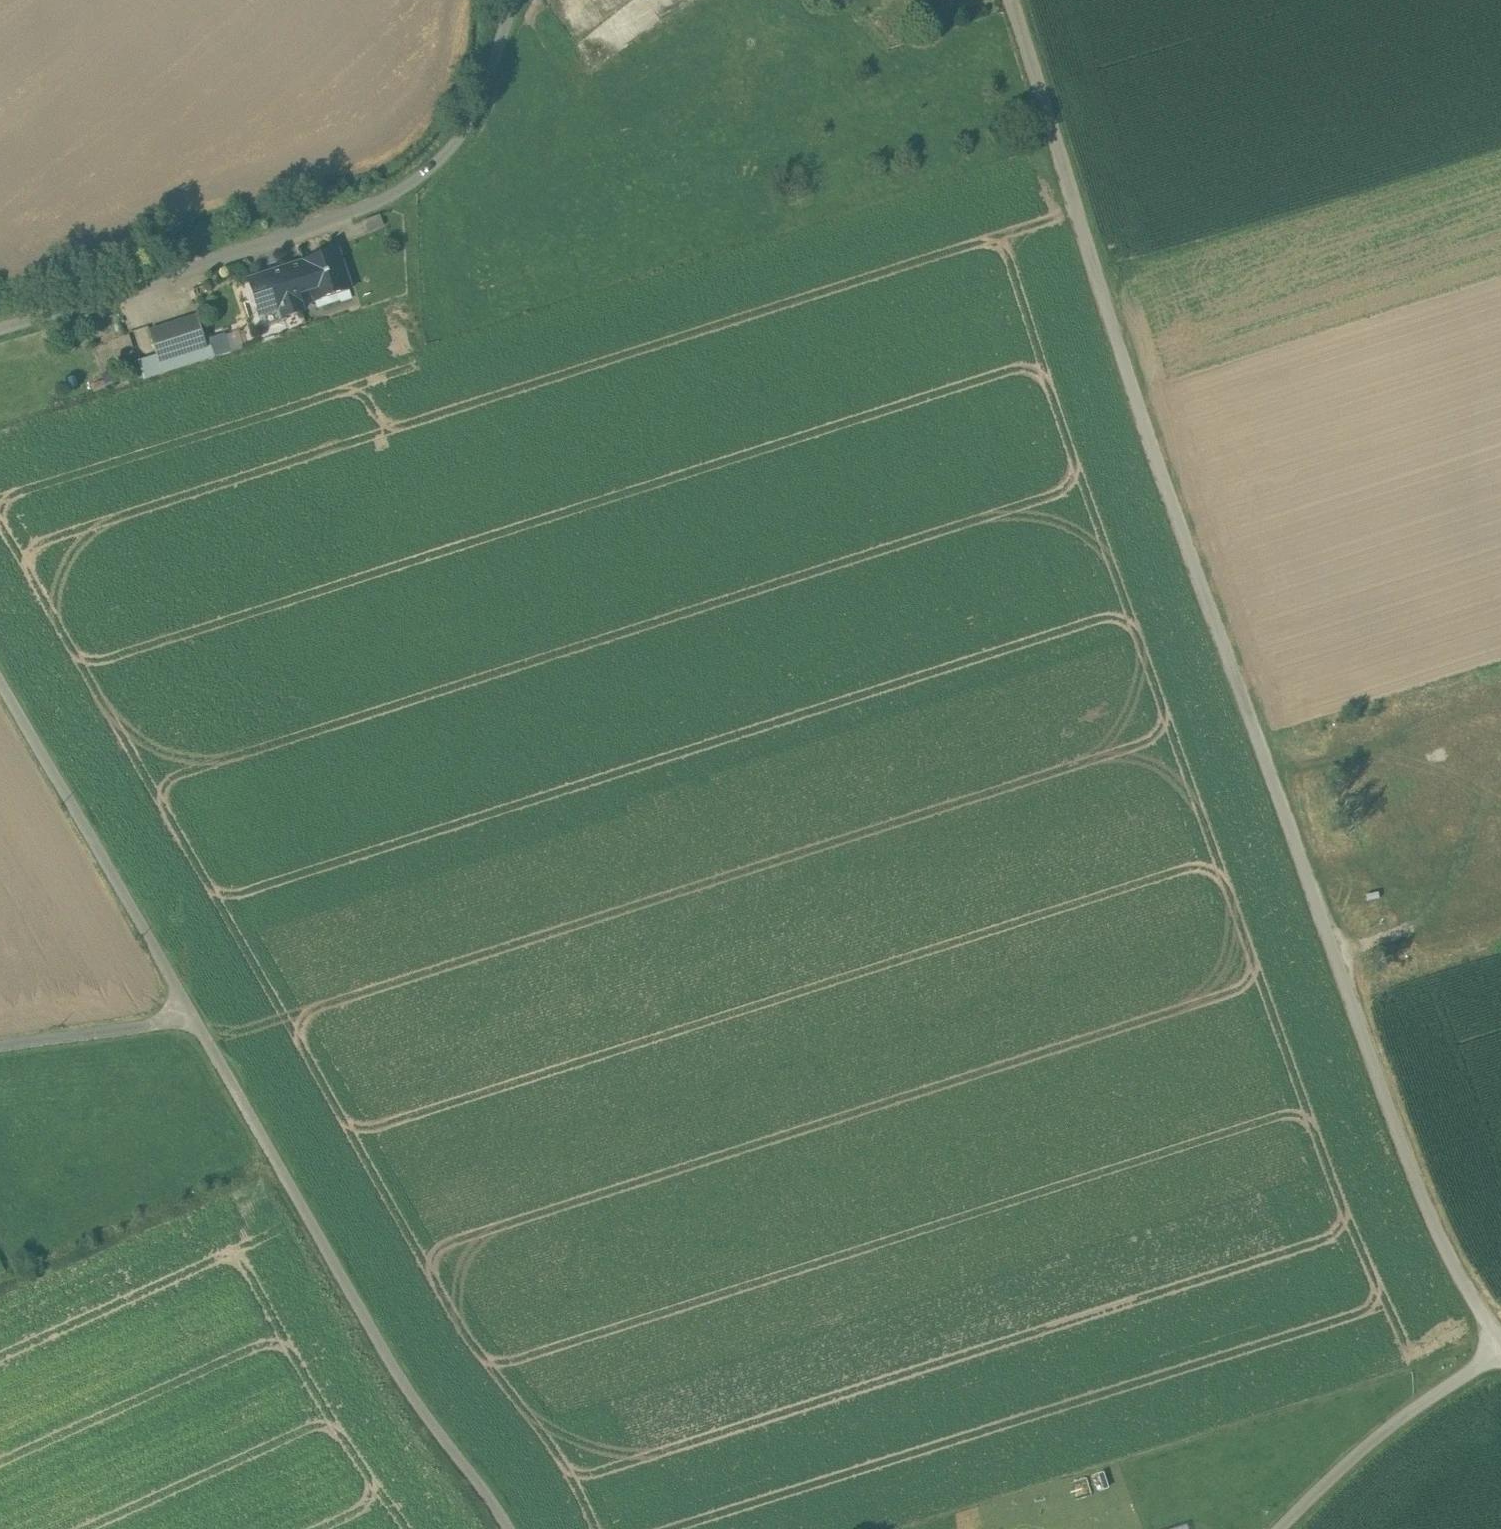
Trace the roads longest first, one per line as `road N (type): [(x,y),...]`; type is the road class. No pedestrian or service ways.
road 1 (residential): [(1500,1338),(1439,1232),(1403,1143),(1164,472),(1011,0)]
road 2 (unclassified): [(511,1528),(389,1354),(0,684)]
road 3 (unclassified): [(517,0),(471,121),(417,181),(0,328)]
road 4 (residential): [(1500,1357),(1440,1387),(1350,1453),(1277,1528)]

